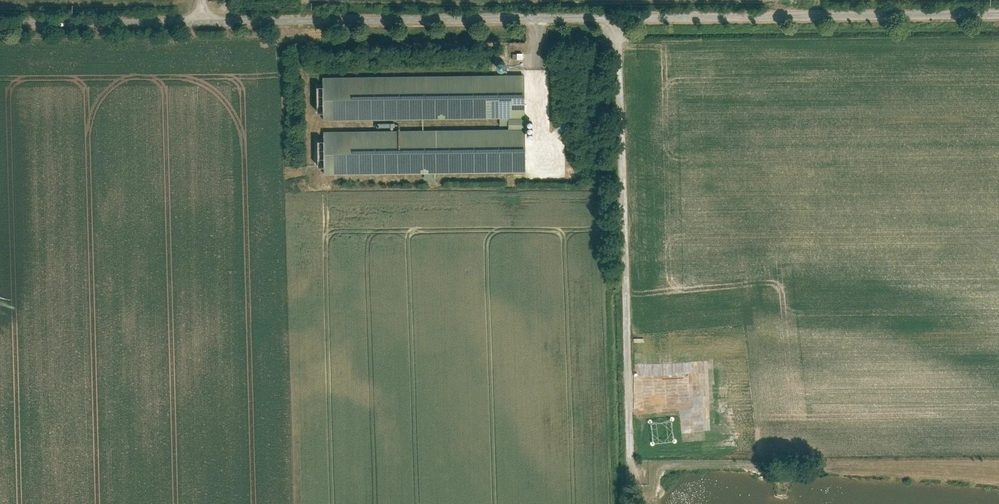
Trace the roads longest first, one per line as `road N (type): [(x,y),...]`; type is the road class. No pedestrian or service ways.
road 1 (unclassified): [(202,22),(998,14)]
road 2 (track): [(630,461),(620,18)]
road 3 (unclassified): [(0,25),(202,22)]

